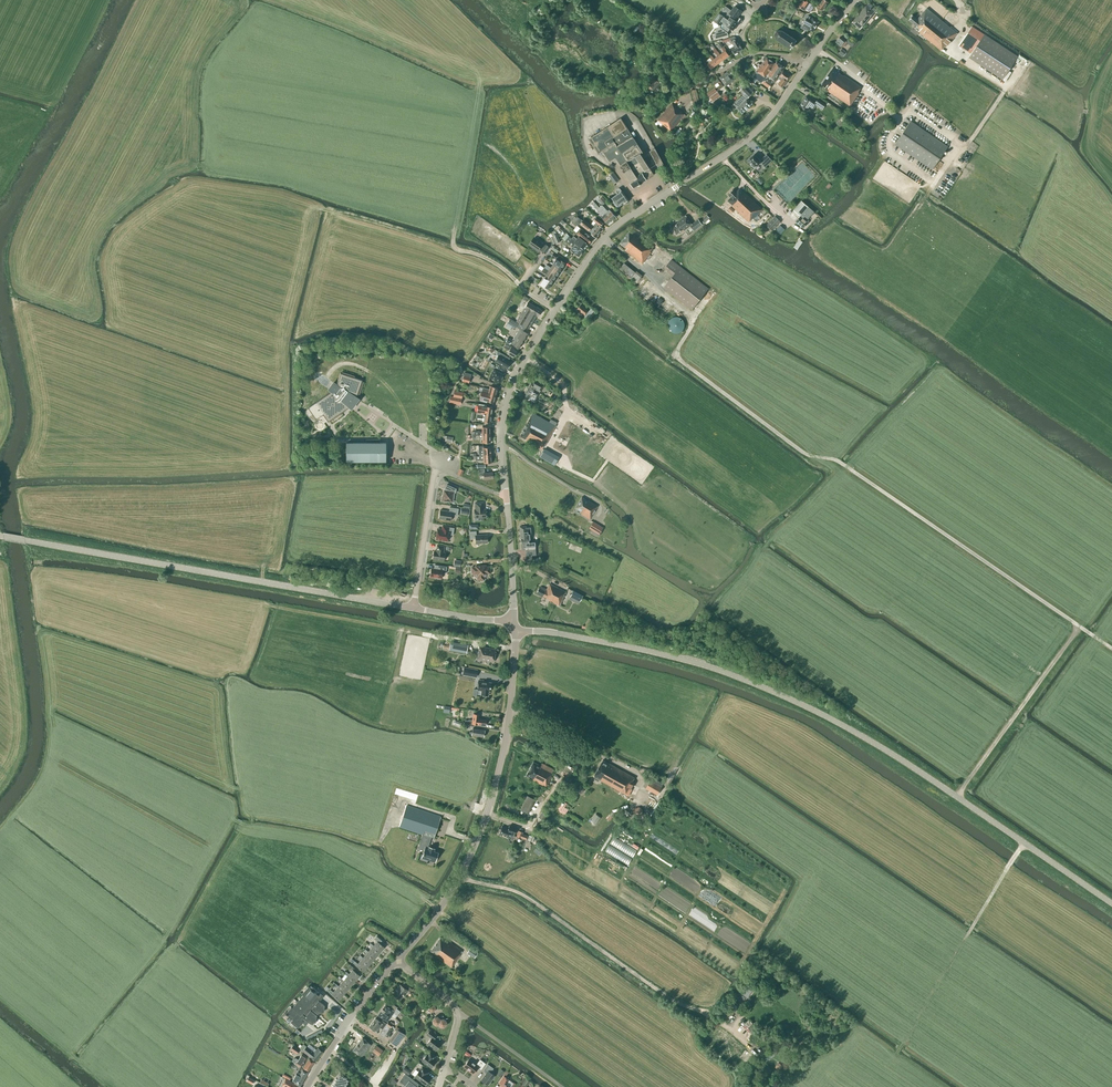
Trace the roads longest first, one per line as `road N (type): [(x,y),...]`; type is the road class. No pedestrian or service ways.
road 1 (secondary): [(1111,903),(824,712),(692,662),(515,631)]
road 2 (track): [(708,295),(679,346),(683,363),(803,453),(838,461),(1111,650)]
road 3 (tertiary): [(515,620),(502,430),(513,382),(612,230),(722,157)]
road 4 (secondary): [(413,608),(0,536)]
road 5 (tertiary): [(397,963),(446,900),(478,832),(508,726),(515,631)]
road 6 (track): [(555,311),(490,260),(453,247),(470,101),(480,80)]
road 7 (track): [(551,446),(562,465),(628,511),(644,553),(694,583),(717,586)]
road 8 (track): [(1079,627),(958,796)]
road 9 (tertiary): [(307,1086),(352,1014),(397,963)]
road 10 (track): [(453,247),(312,208)]
road 11 (residential): [(413,608),(435,467)]
road 12 (tertiary): [(722,157),(768,121),(807,66)]
road 13 (residential): [(562,1086),(460,1013)]

